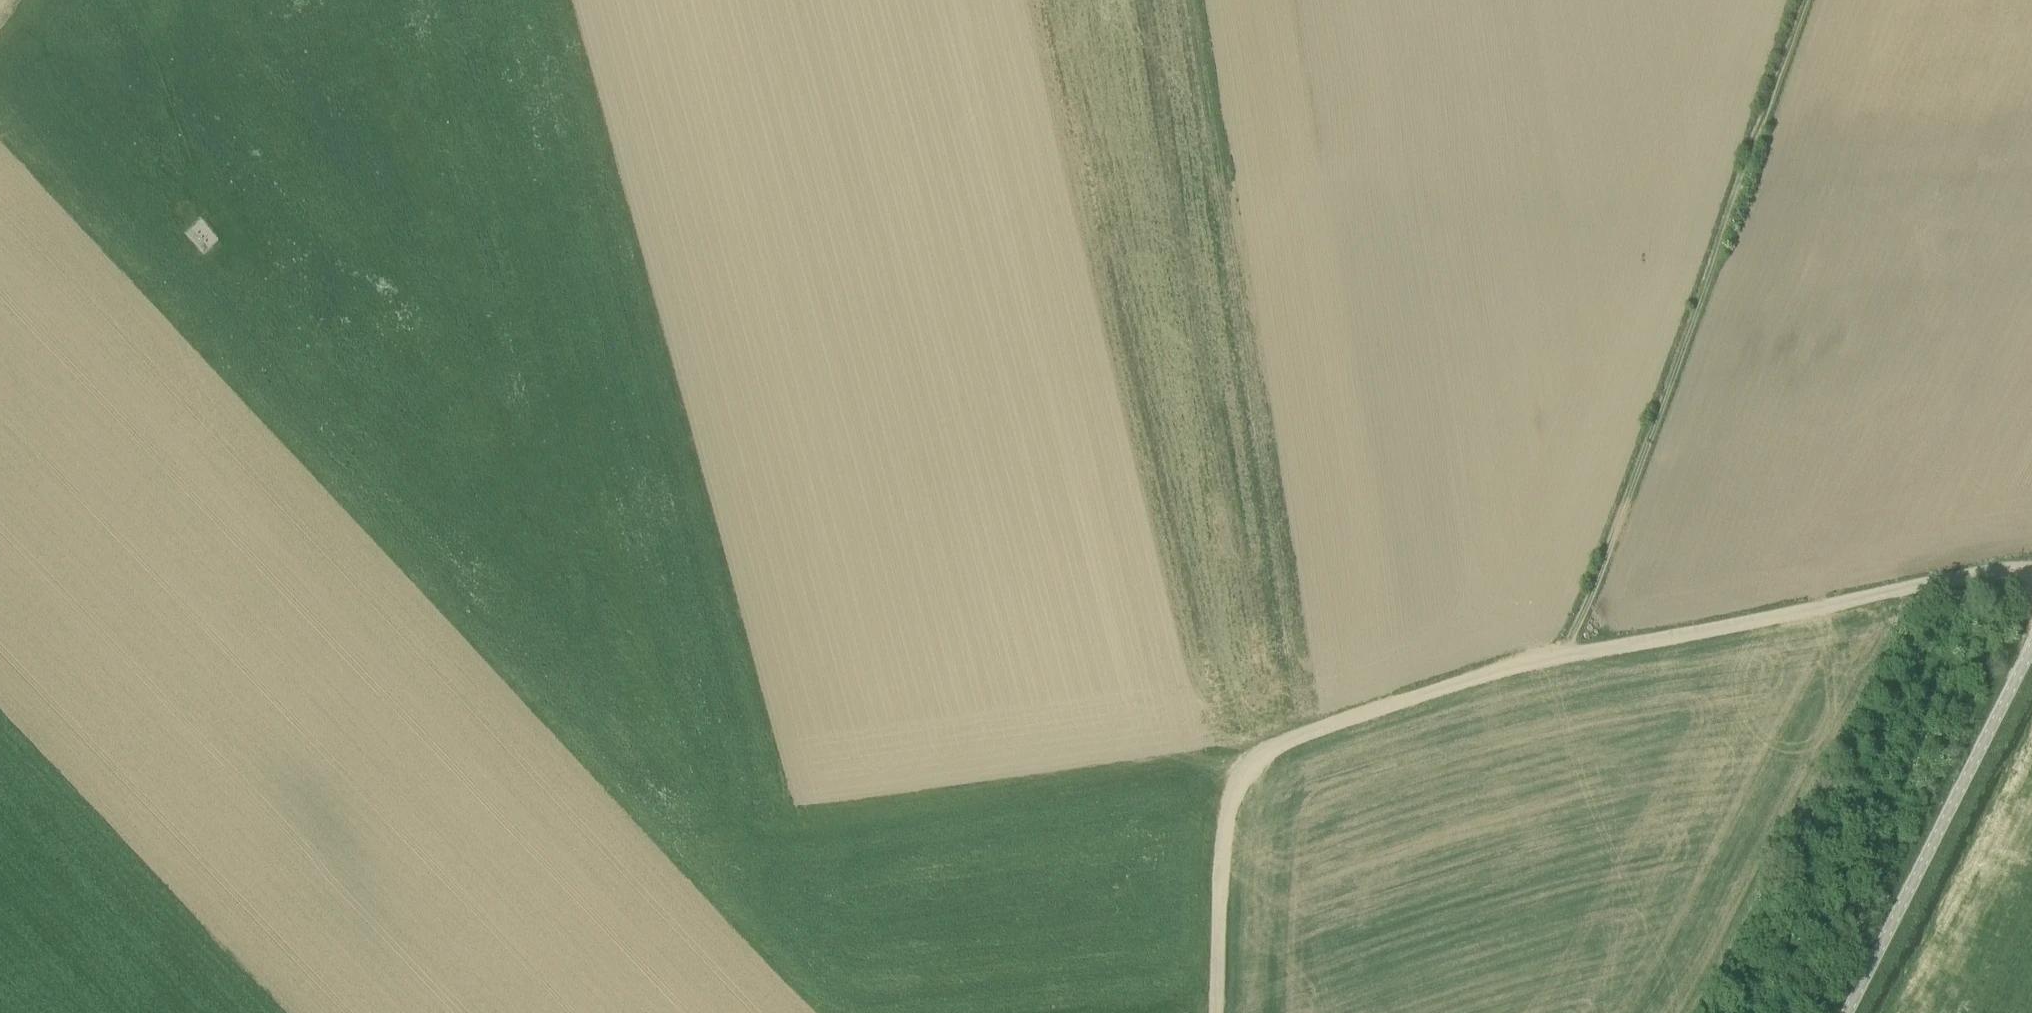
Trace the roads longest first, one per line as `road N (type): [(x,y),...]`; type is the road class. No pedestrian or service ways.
road 1 (track): [(1564,653),(1802,0)]
road 2 (track): [(1214,1012),(1225,816),(1252,756),(1296,733),(1503,664),(1564,653)]
road 3 (track): [(1564,653),(2031,573)]
road 4 (unclassified): [(1846,1012),(2031,642)]

